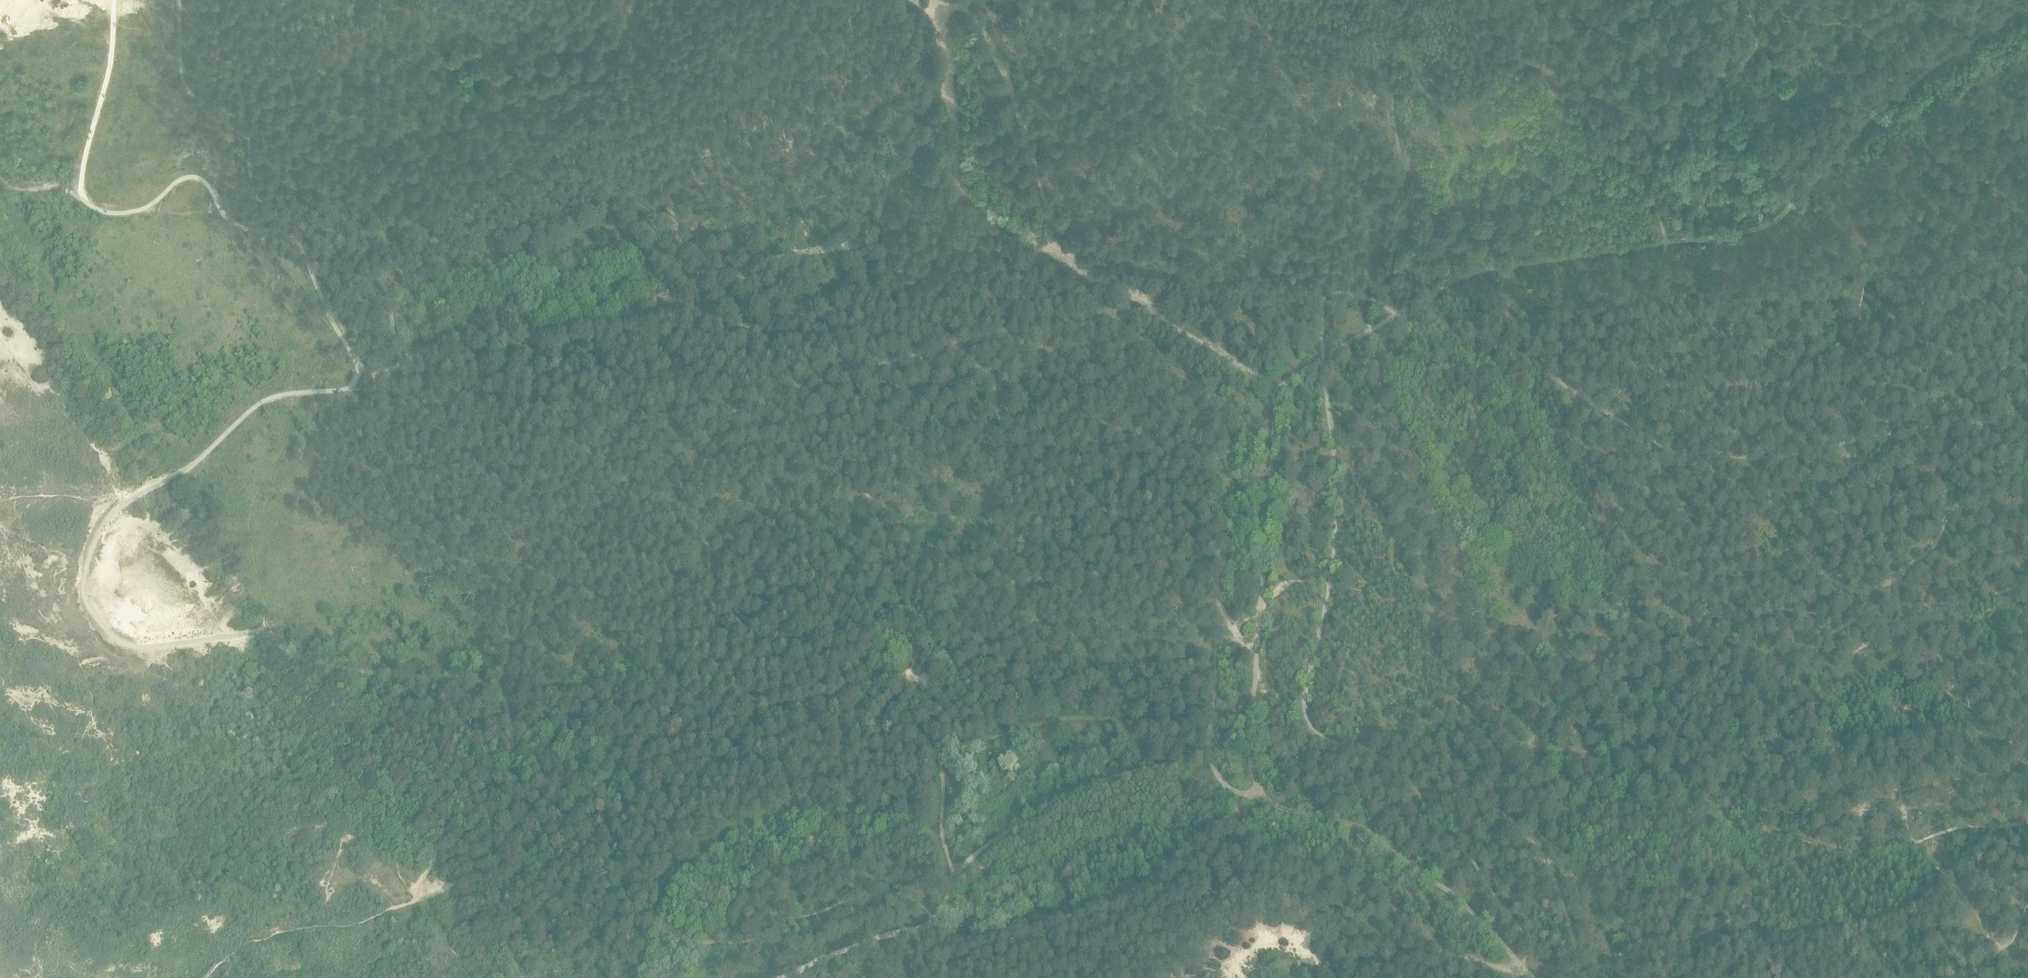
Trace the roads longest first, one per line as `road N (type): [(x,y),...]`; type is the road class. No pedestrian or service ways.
road 1 (track): [(954,874),(944,843),(942,769),(916,739),(888,722),(758,707),(733,692),(717,665),(700,546),(615,410),(552,331),(605,327),(674,306),(741,320),(784,314),(904,267),(940,203),(956,193)]
road 2 (track): [(1260,601),(1273,393),(1153,309),(956,193),(946,32),(935,0)]
road 3 (track): [(1260,601),(1248,746),(1253,796),(1151,768),(1067,794),(954,874),(934,920),(800,969),(798,977)]
road 4 (track): [(1514,977),(1413,880),(1364,847),(1253,796)]

